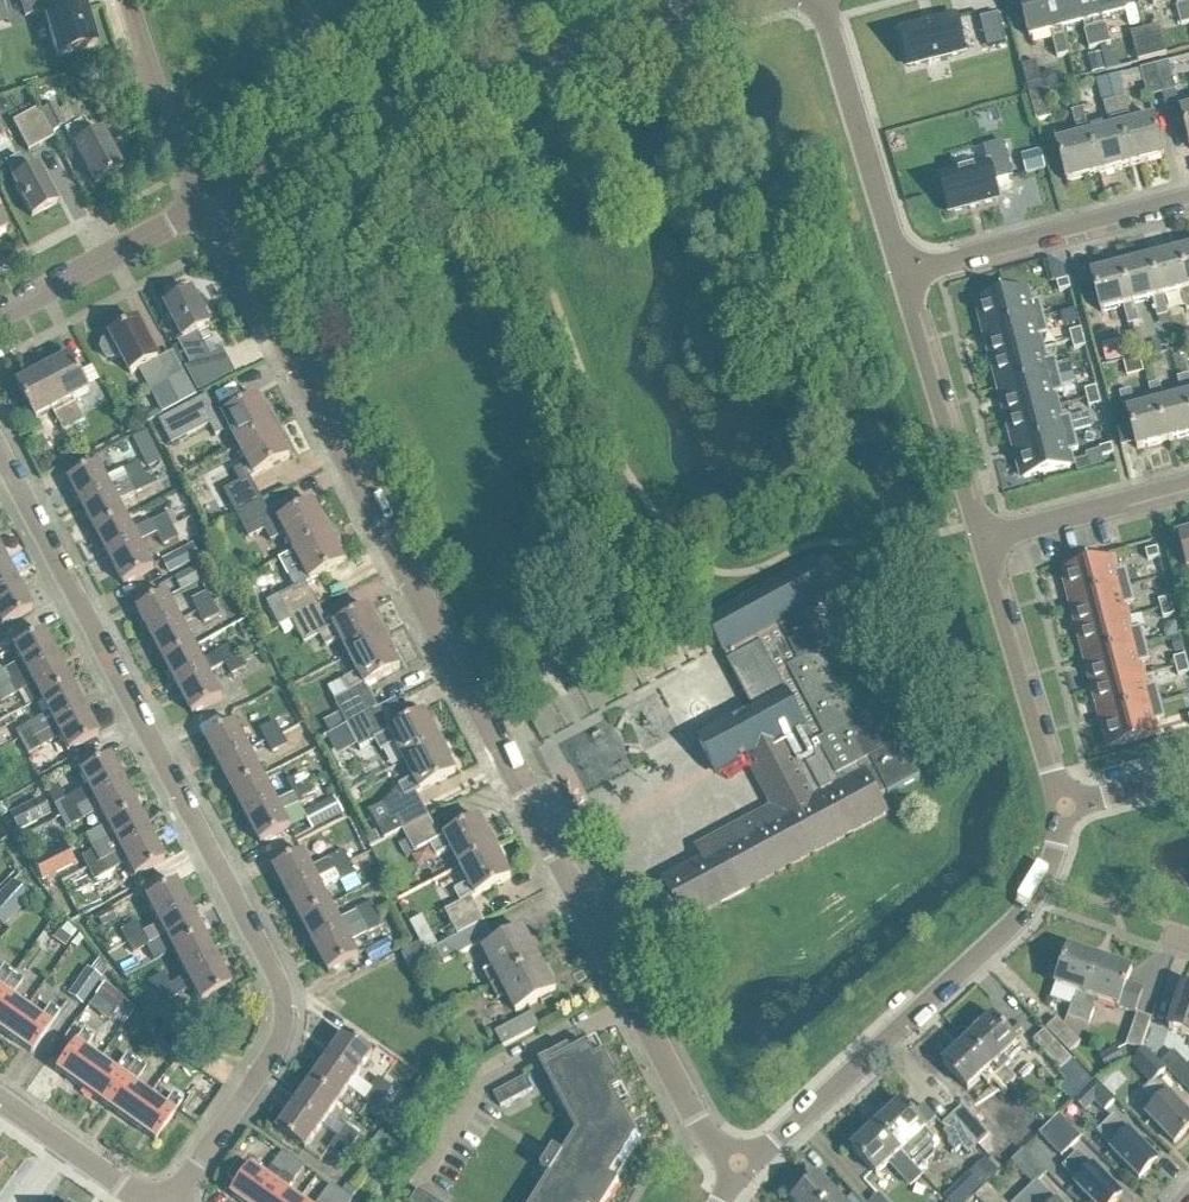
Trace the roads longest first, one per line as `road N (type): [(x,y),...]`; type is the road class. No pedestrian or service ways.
road 1 (residential): [(740,1166),(697,1126),(212,205)]
road 2 (residential): [(172,1201),(270,1064),(283,1000),(0,461)]
road 3 (residential): [(212,205),(437,98),(750,0)]
road 4 (residential): [(740,1166),(1012,923),(1046,880),(1058,808)]
road 5 (residential): [(904,273),(1188,198)]
road 6 (residential): [(904,273),(820,0)]
road 7 (residential): [(979,544),(904,273)]
road 8 (residential): [(1058,808),(979,544)]
road 9 (residential): [(0,318),(212,205)]
road 10 (residential): [(212,205),(128,0)]
road 11 (residential): [(979,544),(1188,487)]
road 12 (residential): [(141,1201),(0,1103)]
road 13 (residential): [(1058,808),(1188,773)]

